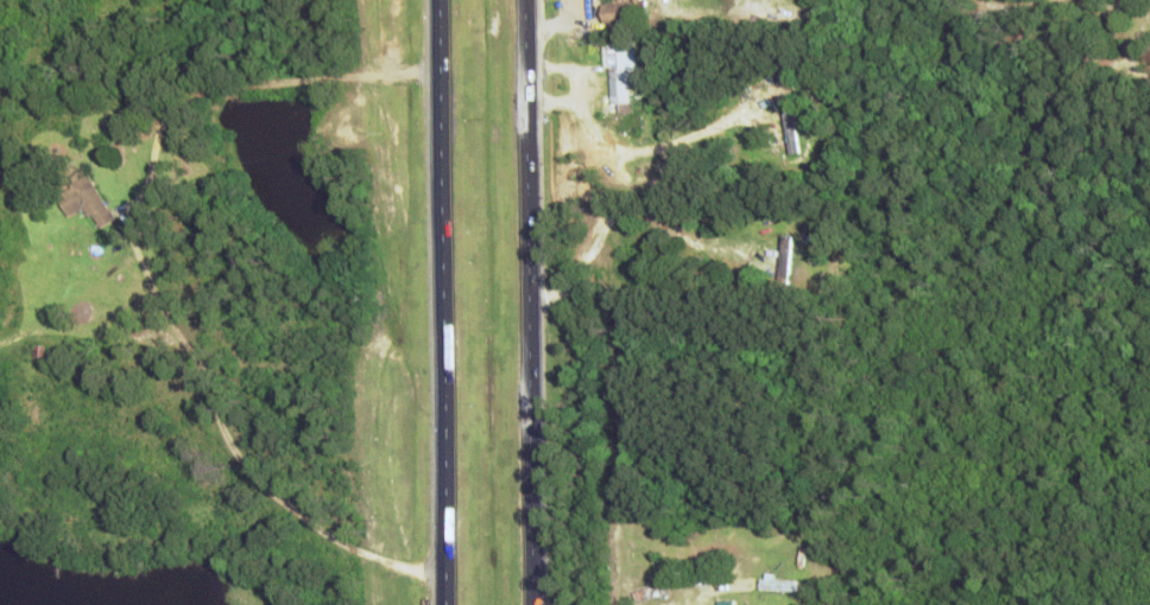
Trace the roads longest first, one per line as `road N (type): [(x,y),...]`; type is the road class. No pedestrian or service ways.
road 1 (trunk): [(533,604),(525,0)]
road 2 (trunk): [(436,0),(444,604)]

